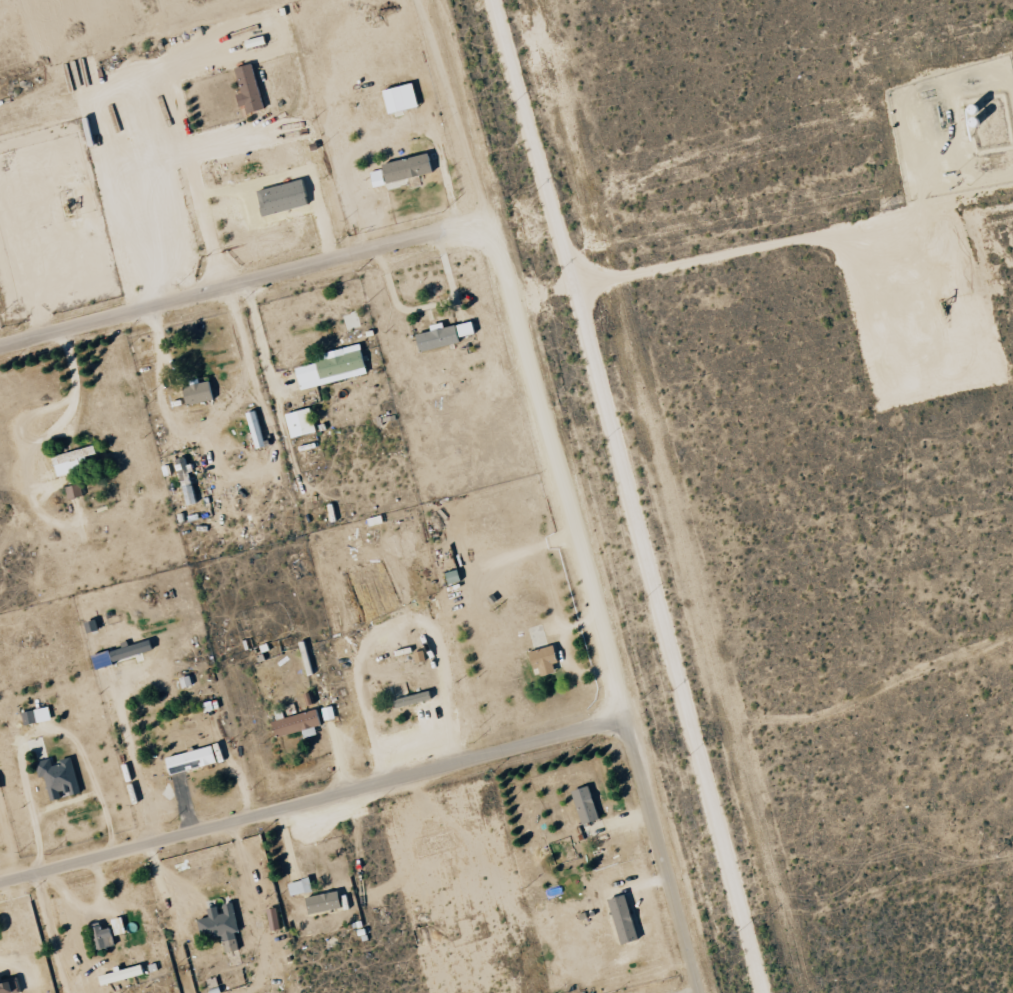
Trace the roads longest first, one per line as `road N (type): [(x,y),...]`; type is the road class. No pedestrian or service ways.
road 1 (track): [(503,0),(771,992)]
road 2 (residential): [(699,992),(436,0)]
road 3 (residential): [(0,882),(626,717)]
road 4 (residential): [(494,218),(0,348)]

